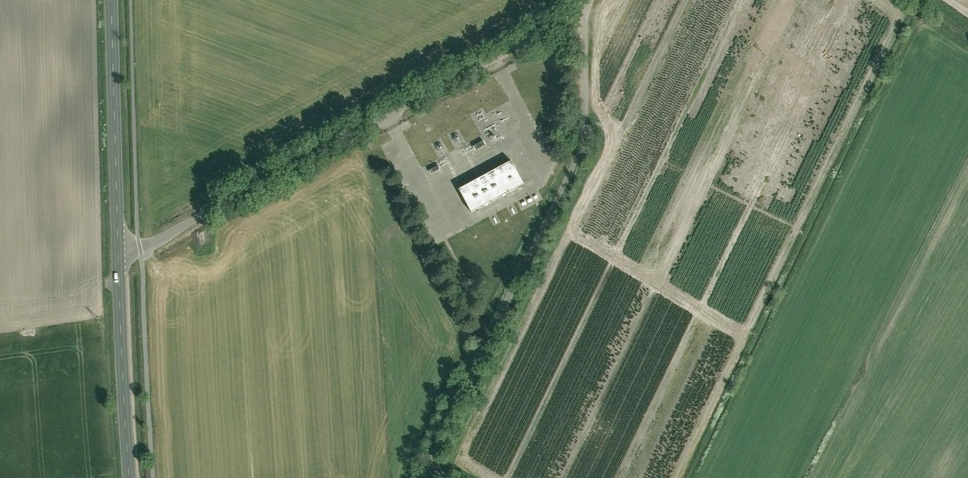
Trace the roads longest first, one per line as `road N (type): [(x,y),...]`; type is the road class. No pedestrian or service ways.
road 1 (residential): [(590,4),(156,243),(119,249)]
road 2 (residential): [(448,477),(440,465),(582,140),(590,4)]
road 3 (tertiary): [(112,0),(119,249)]
road 4 (tertiary): [(119,249),(127,477)]

